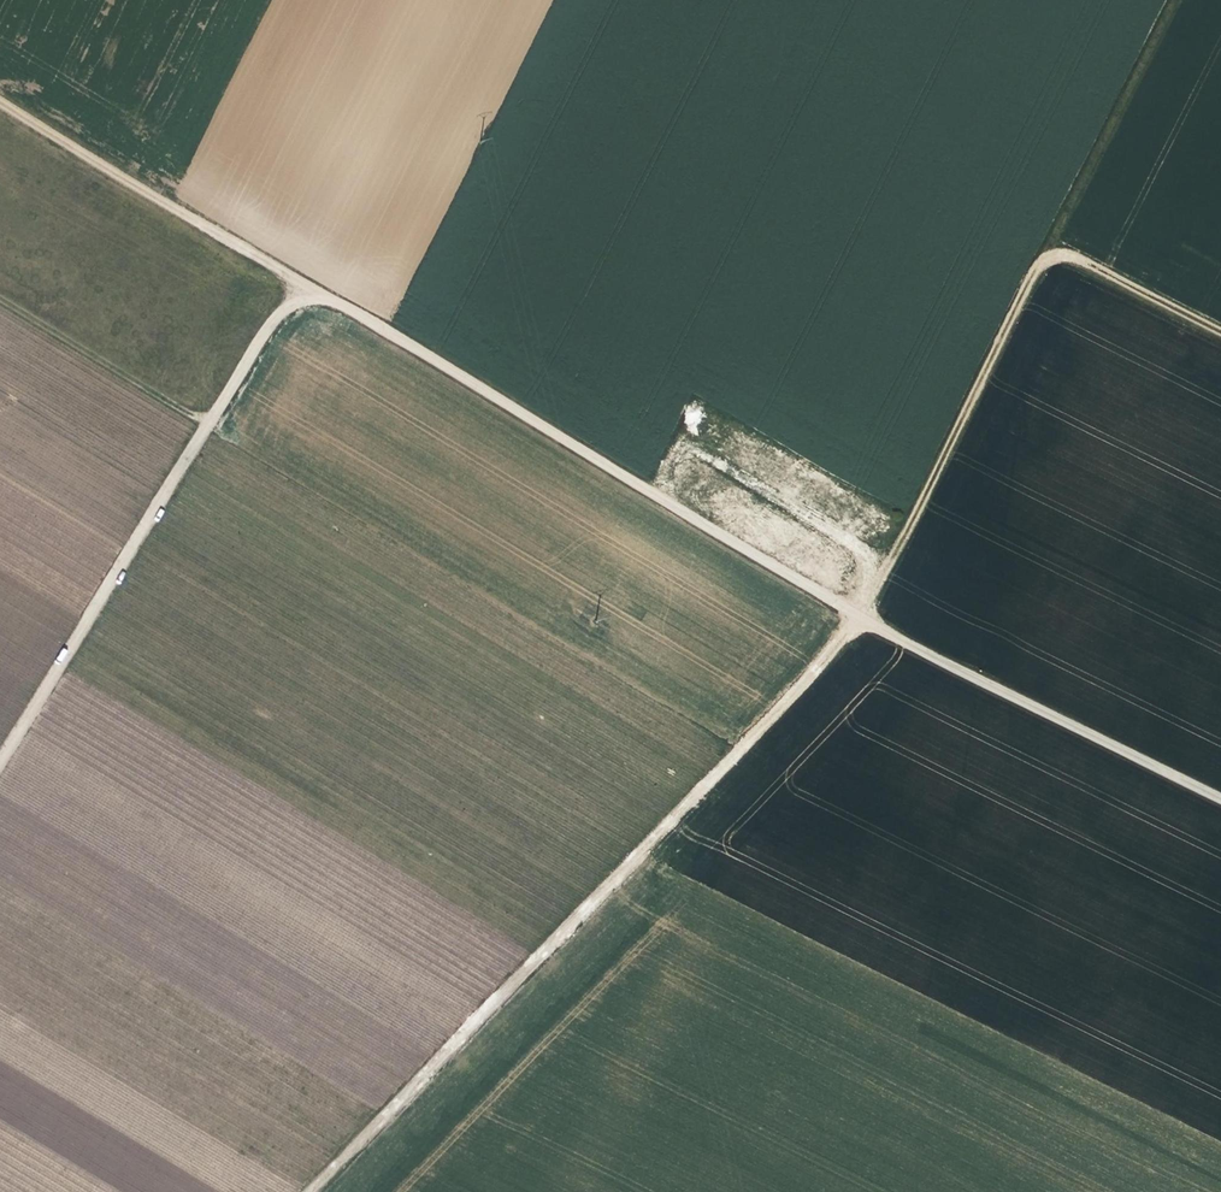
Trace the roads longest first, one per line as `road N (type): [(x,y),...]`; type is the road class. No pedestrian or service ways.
road 1 (unclassified): [(209,419),(298,282),(863,613),(1220,795)]
road 2 (track): [(863,613),(305,1191)]
road 3 (track): [(863,613),(1176,0)]
road 4 (track): [(0,756),(209,419),(0,292)]
road 5 (track): [(298,282),(0,101)]
road 6 (track): [(1049,257),(1220,340)]

